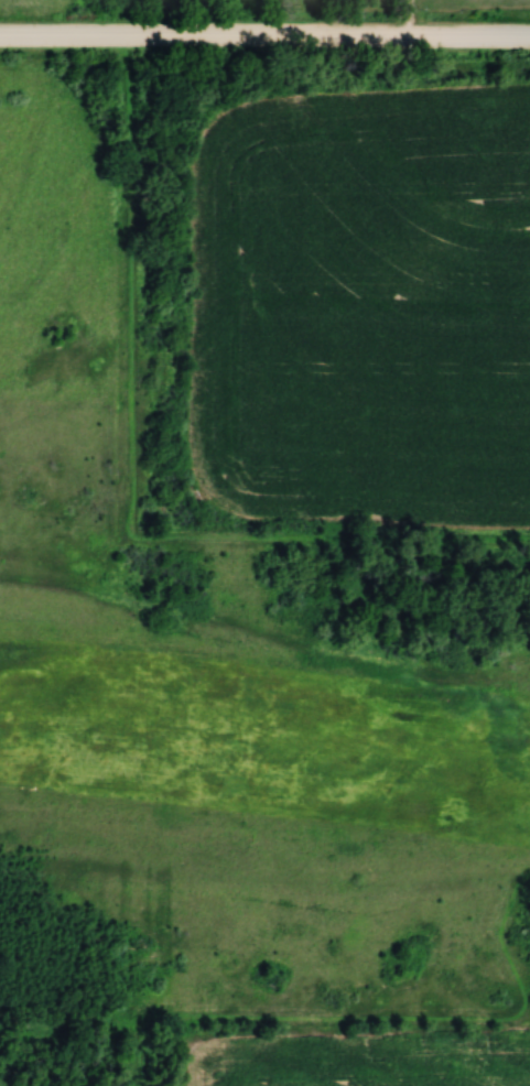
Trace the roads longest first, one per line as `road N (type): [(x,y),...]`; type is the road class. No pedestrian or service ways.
road 1 (residential): [(529,36),(0,35)]

